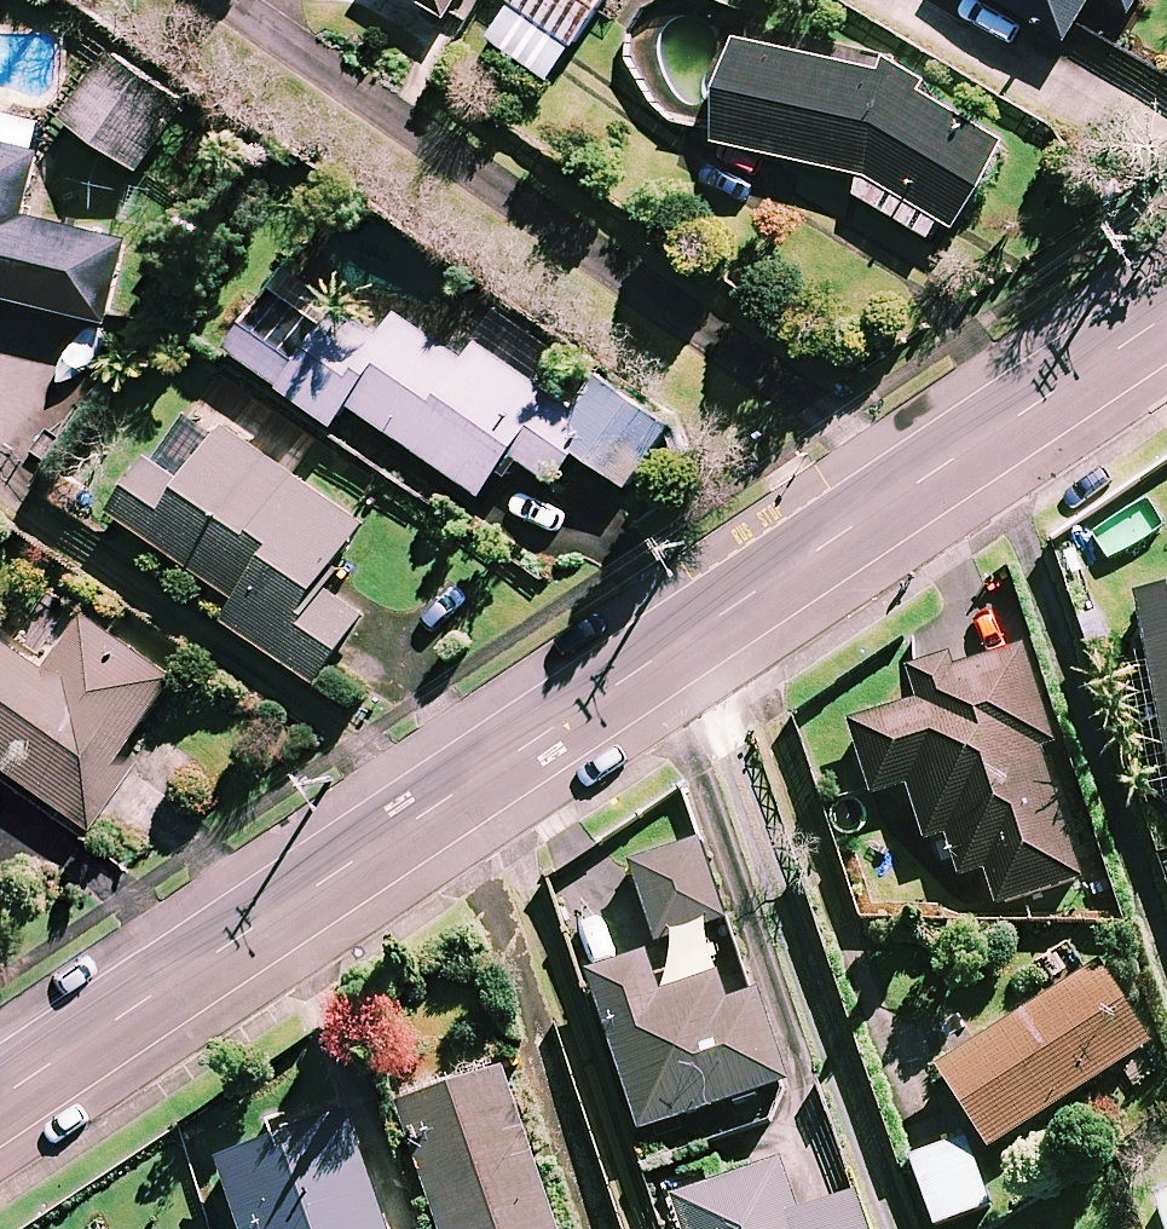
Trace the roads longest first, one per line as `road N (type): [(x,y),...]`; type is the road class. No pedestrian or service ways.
road 1 (tertiary): [(1166,317),(0,1095)]

